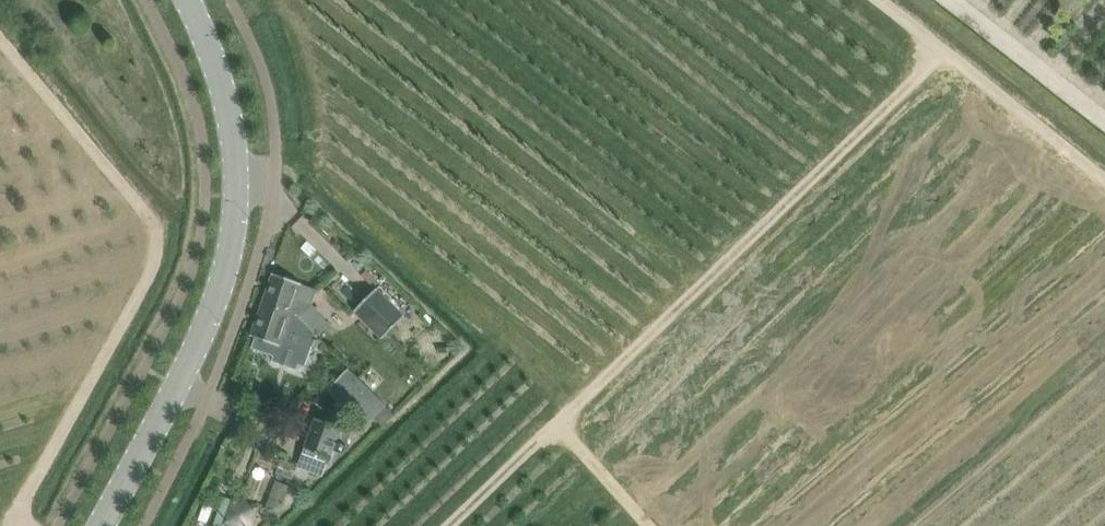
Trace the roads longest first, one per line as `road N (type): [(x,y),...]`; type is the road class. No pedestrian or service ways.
road 1 (track): [(447,525),(947,49)]
road 2 (track): [(9,525),(146,281),(156,240),(144,207),(0,34)]
road 3 (secondary): [(103,525),(205,335),(229,255),(238,197),(234,127),(186,0)]
road 4 (track): [(1104,179),(888,0)]
road 5 (track): [(647,525),(557,426)]

